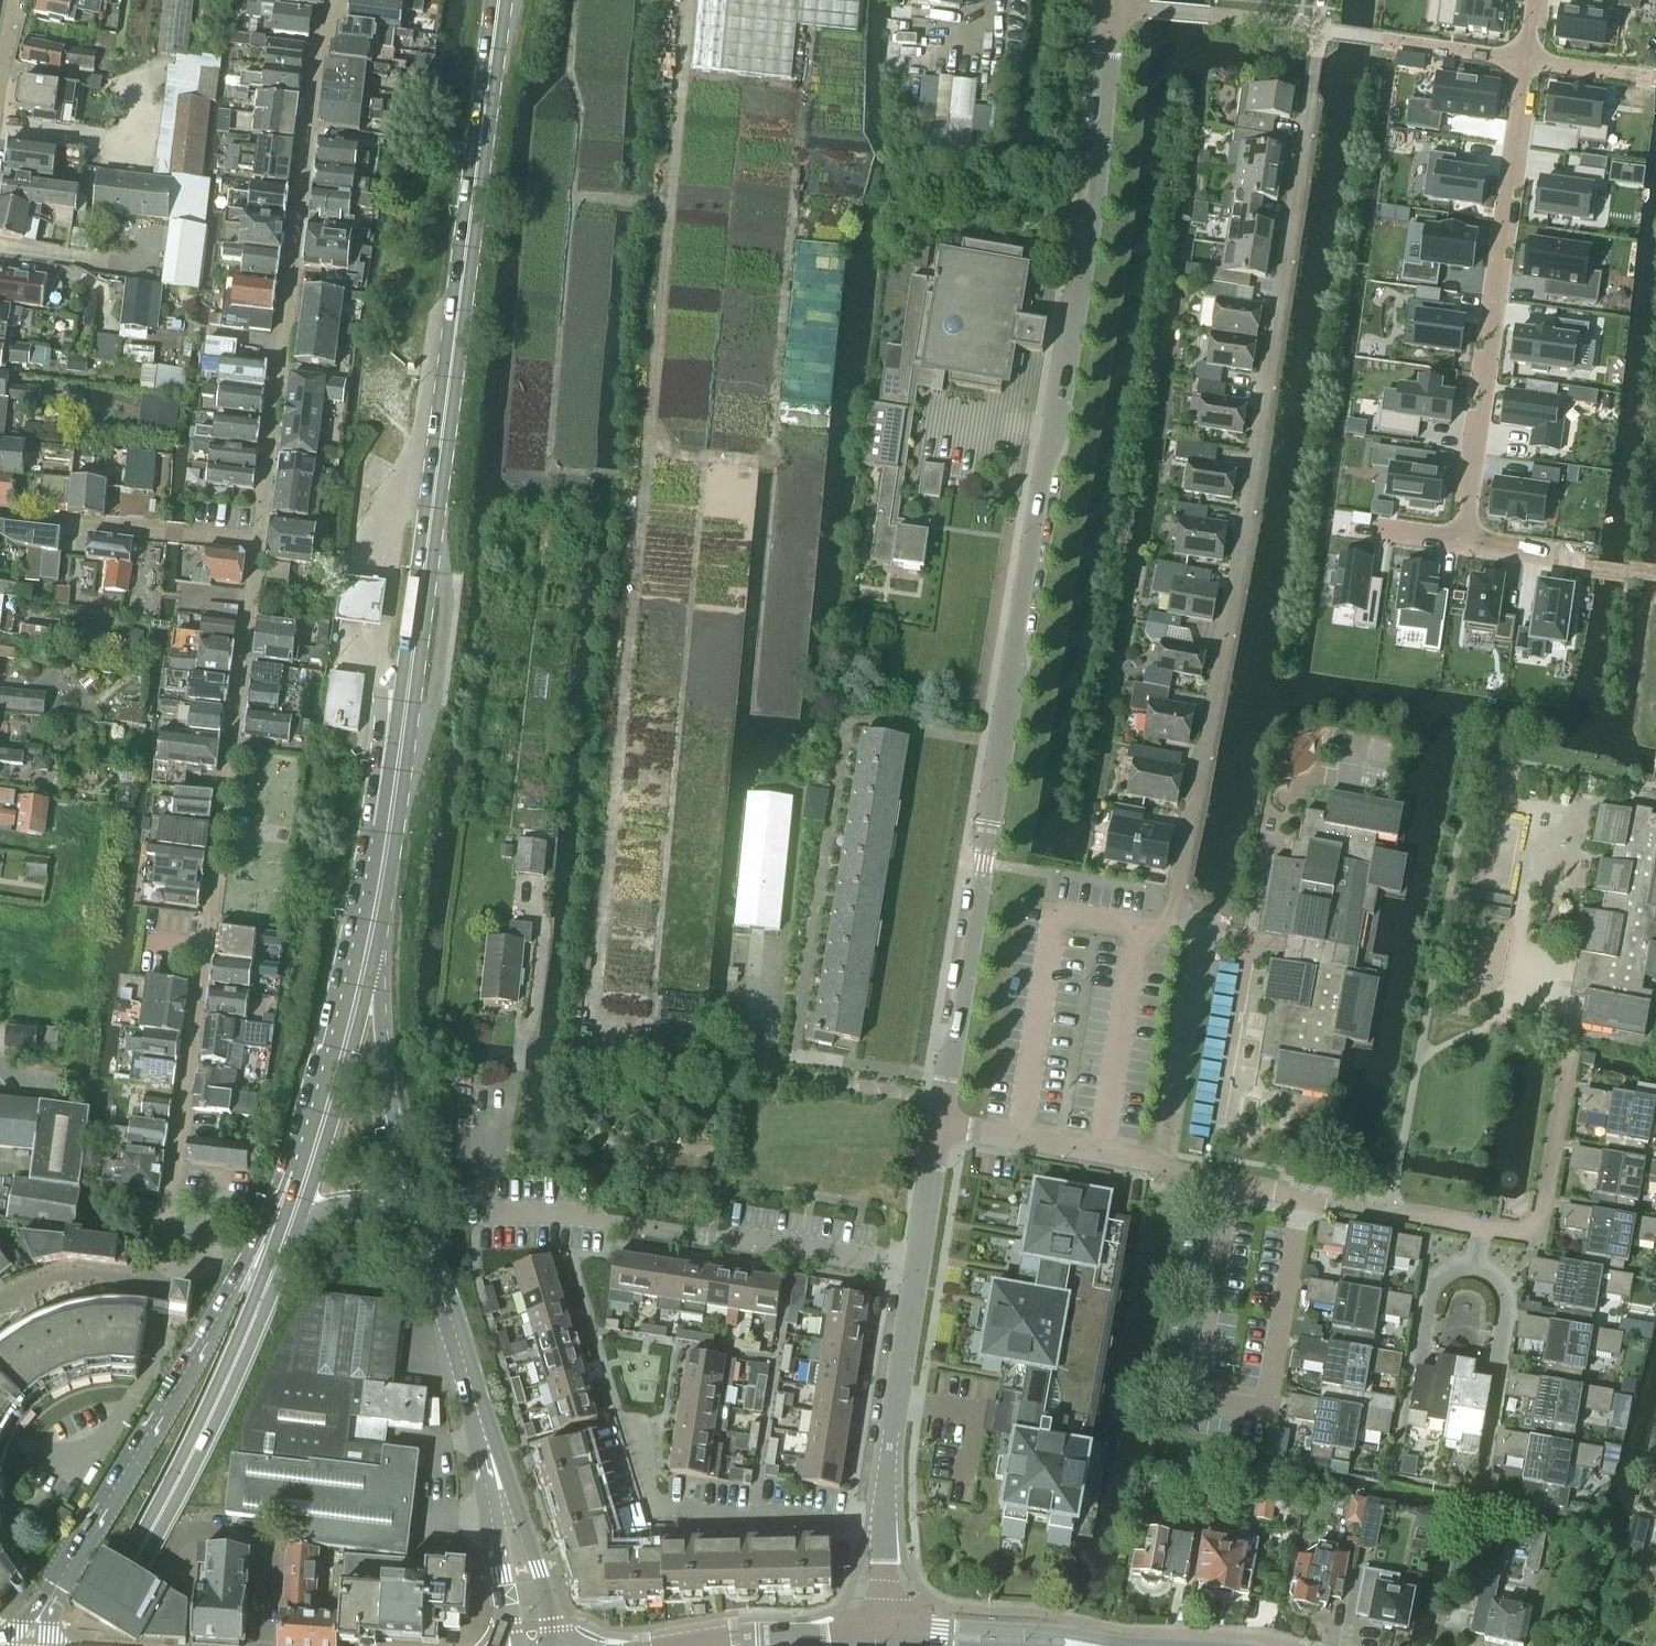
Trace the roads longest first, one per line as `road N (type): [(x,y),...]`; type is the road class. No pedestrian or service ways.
road 1 (unclassified): [(939,1127),(1114,8)]
road 2 (primary): [(370,934),(500,0)]
road 3 (residential): [(1308,98),(1169,924),(1140,929)]
road 4 (residential): [(258,542),(154,1286)]
road 5 (residential): [(337,0),(319,46),(258,542)]
road 6 (residential): [(1304,1197),(1265,1419),(1255,1424),(1202,1414),(1196,1402),(1235,1186)]
road 7 (primary): [(320,1131),(74,1557)]
road 8 (residential): [(1529,61),(1462,544)]
road 9 (residential): [(917,1268),(585,1217),(481,1213),(481,1177)]
road 10 (primary): [(132,1567),(283,1249)]
road 11 (residential): [(884,1521),(656,1516),(634,1426)]
road 12 (primary): [(425,1247),(370,934)]
road 13 (residential): [(0,516),(258,542)]
road 14 (unclassified): [(884,1521),(917,1268)]
road 15 (residential): [(1480,1492),(1506,1311),(1497,1281),(1475,1267)]
road 16 (residential): [(1475,1267),(1450,1271),(1430,1294),(1391,1474)]
road 17 (residential): [(1101,1156),(1140,929)]
road 18 (residential): [(1482,1228),(1535,1238),(1568,1071)]
road 19 (secondary): [(564,1645),(524,1509),(488,1447)]
road 20 (secondary): [(488,1447),(425,1247)]
road 21 (tertiary): [(1090,1645),(1058,1634),(941,1627),(883,1634)]
road 22 (residential): [(1318,30),(1114,8)]
road 23 (primary): [(320,1131),(370,934)]
road 24 (unclassified): [(268,1645),(275,1540),(266,1530),(198,1526),(186,1533)]
road 25 (secondary): [(488,1447),(490,1518),(512,1645)]
road 26 (tertiary): [(699,1645),(883,1634)]
road 27 (residential): [(1304,1197),(1482,1228)]
road 28 (primary): [(283,1249),(325,1214),(362,1207),(397,1220),(425,1247)]
road 29 (residential): [(939,1127),(1101,1156)]
road 30 (residential): [(0,1306),(43,1286),(154,1286)]
road 31 (residential): [(1382,39),(1529,61)]
road 32 (unclassified): [(917,1268),(939,1127)]
road 33 (residential): [(1101,1156),(1235,1186)]
road 34 (residential): [(1529,61),(1655,78)]
road 35 (primary): [(283,1249),(320,1131)]

